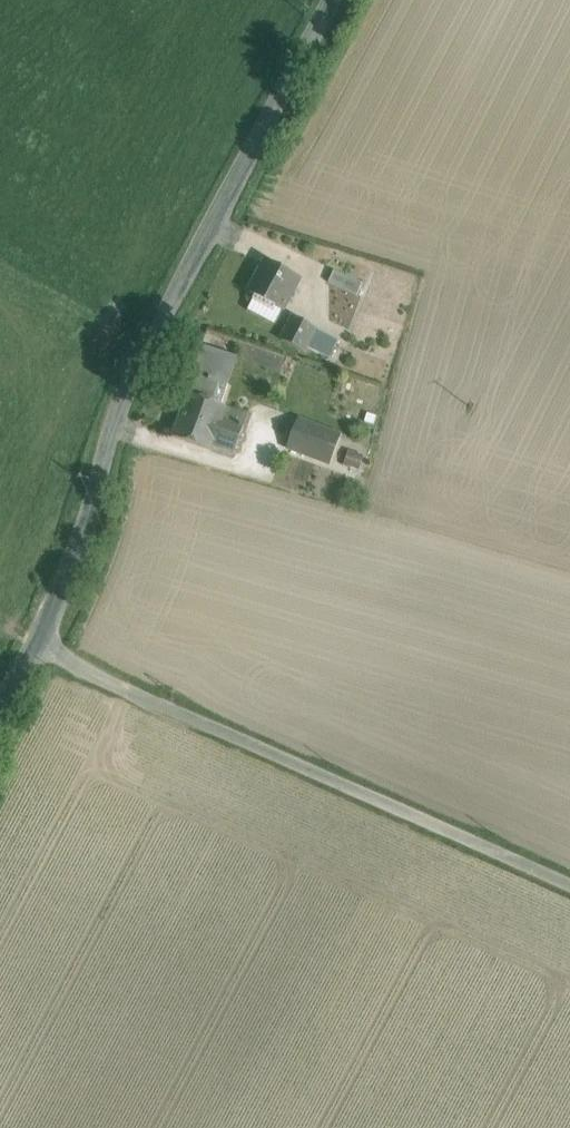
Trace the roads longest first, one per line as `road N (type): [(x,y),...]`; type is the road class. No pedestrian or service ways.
road 1 (unclassified): [(332,0),(151,343),(67,586),(0,717)]
road 2 (track): [(38,645),(569,884)]

